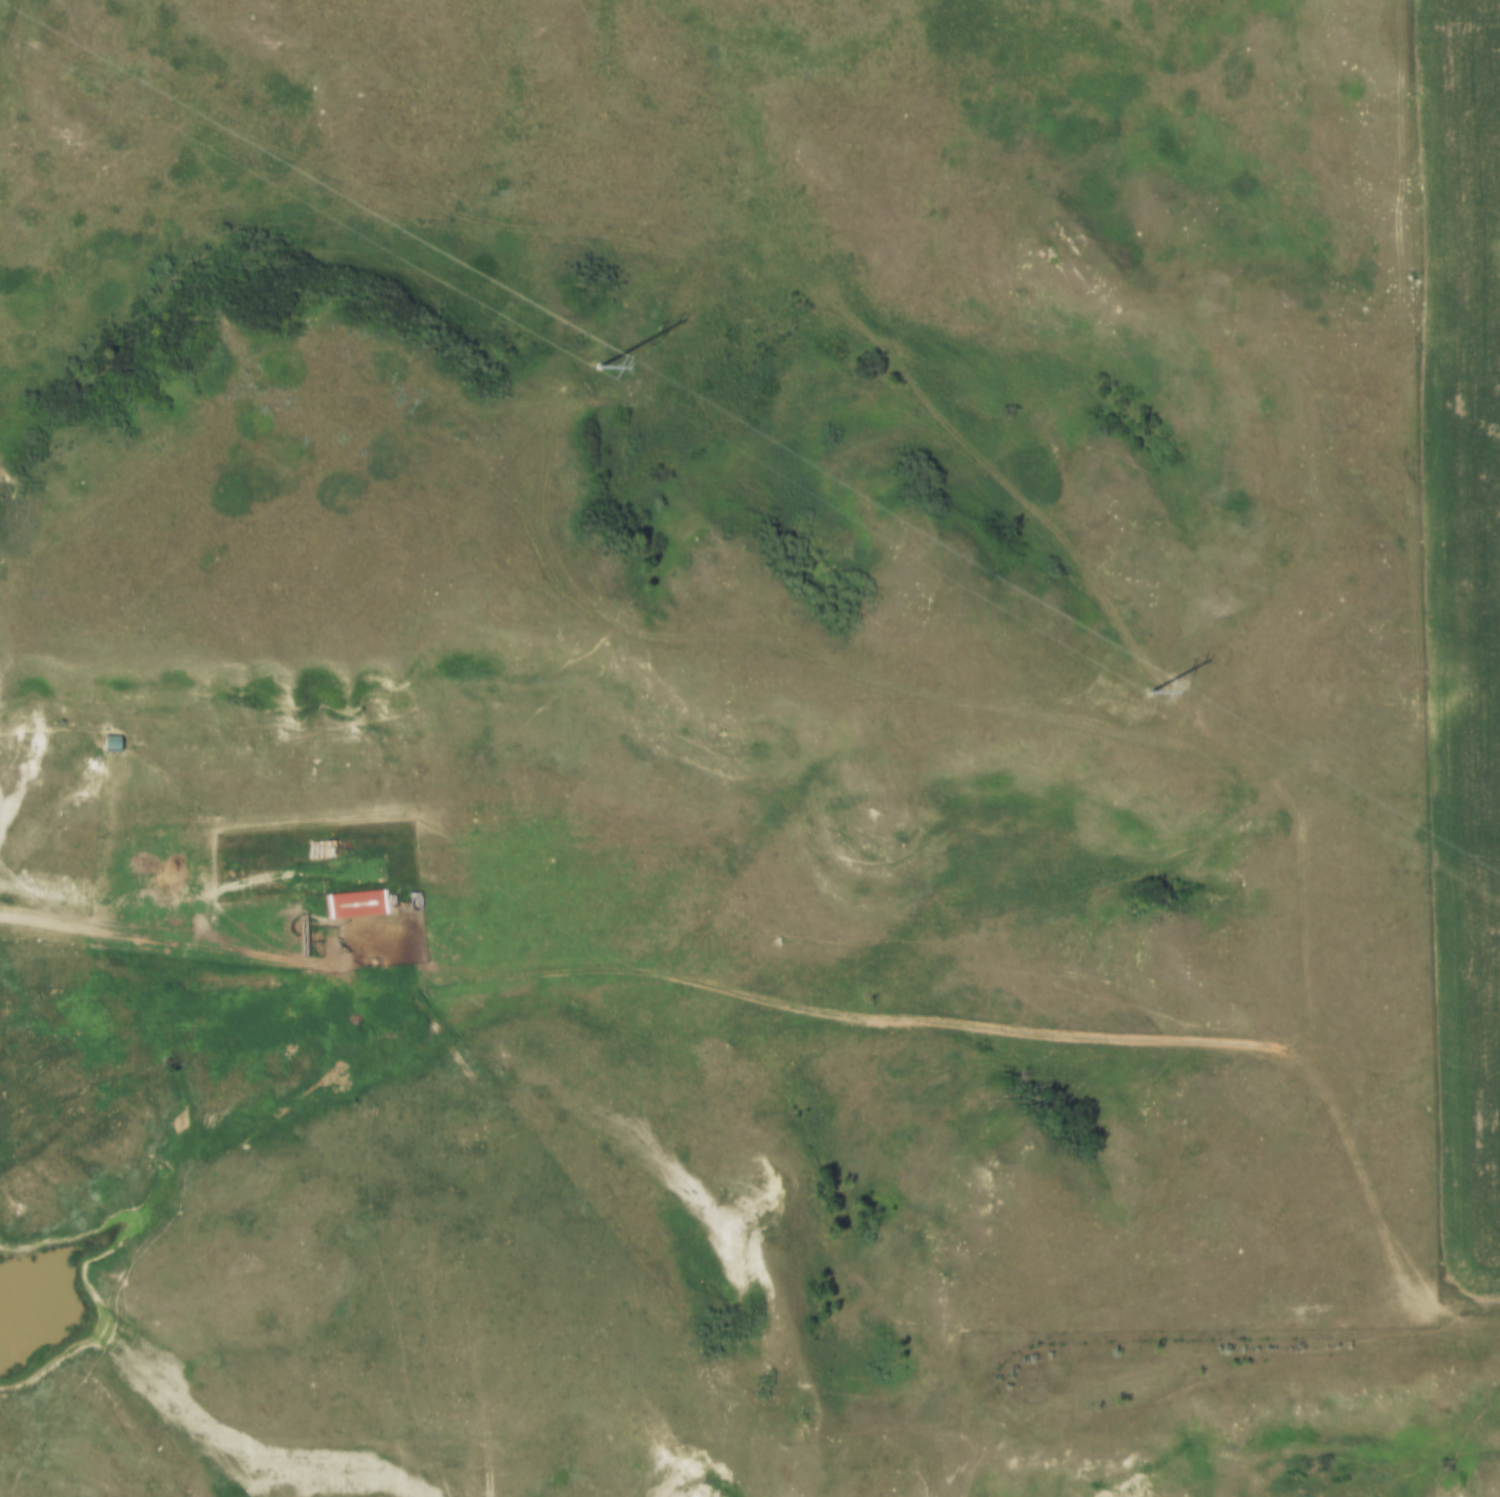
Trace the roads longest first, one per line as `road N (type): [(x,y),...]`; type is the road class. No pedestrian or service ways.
road 1 (track): [(403,989),(461,971),(585,954),(789,1011),(1257,1050),(1308,1085),(1354,1160),(1399,1265)]
road 2 (track): [(472,1496),(486,1247),(516,1177),(518,1150),(486,1091),(403,989)]

